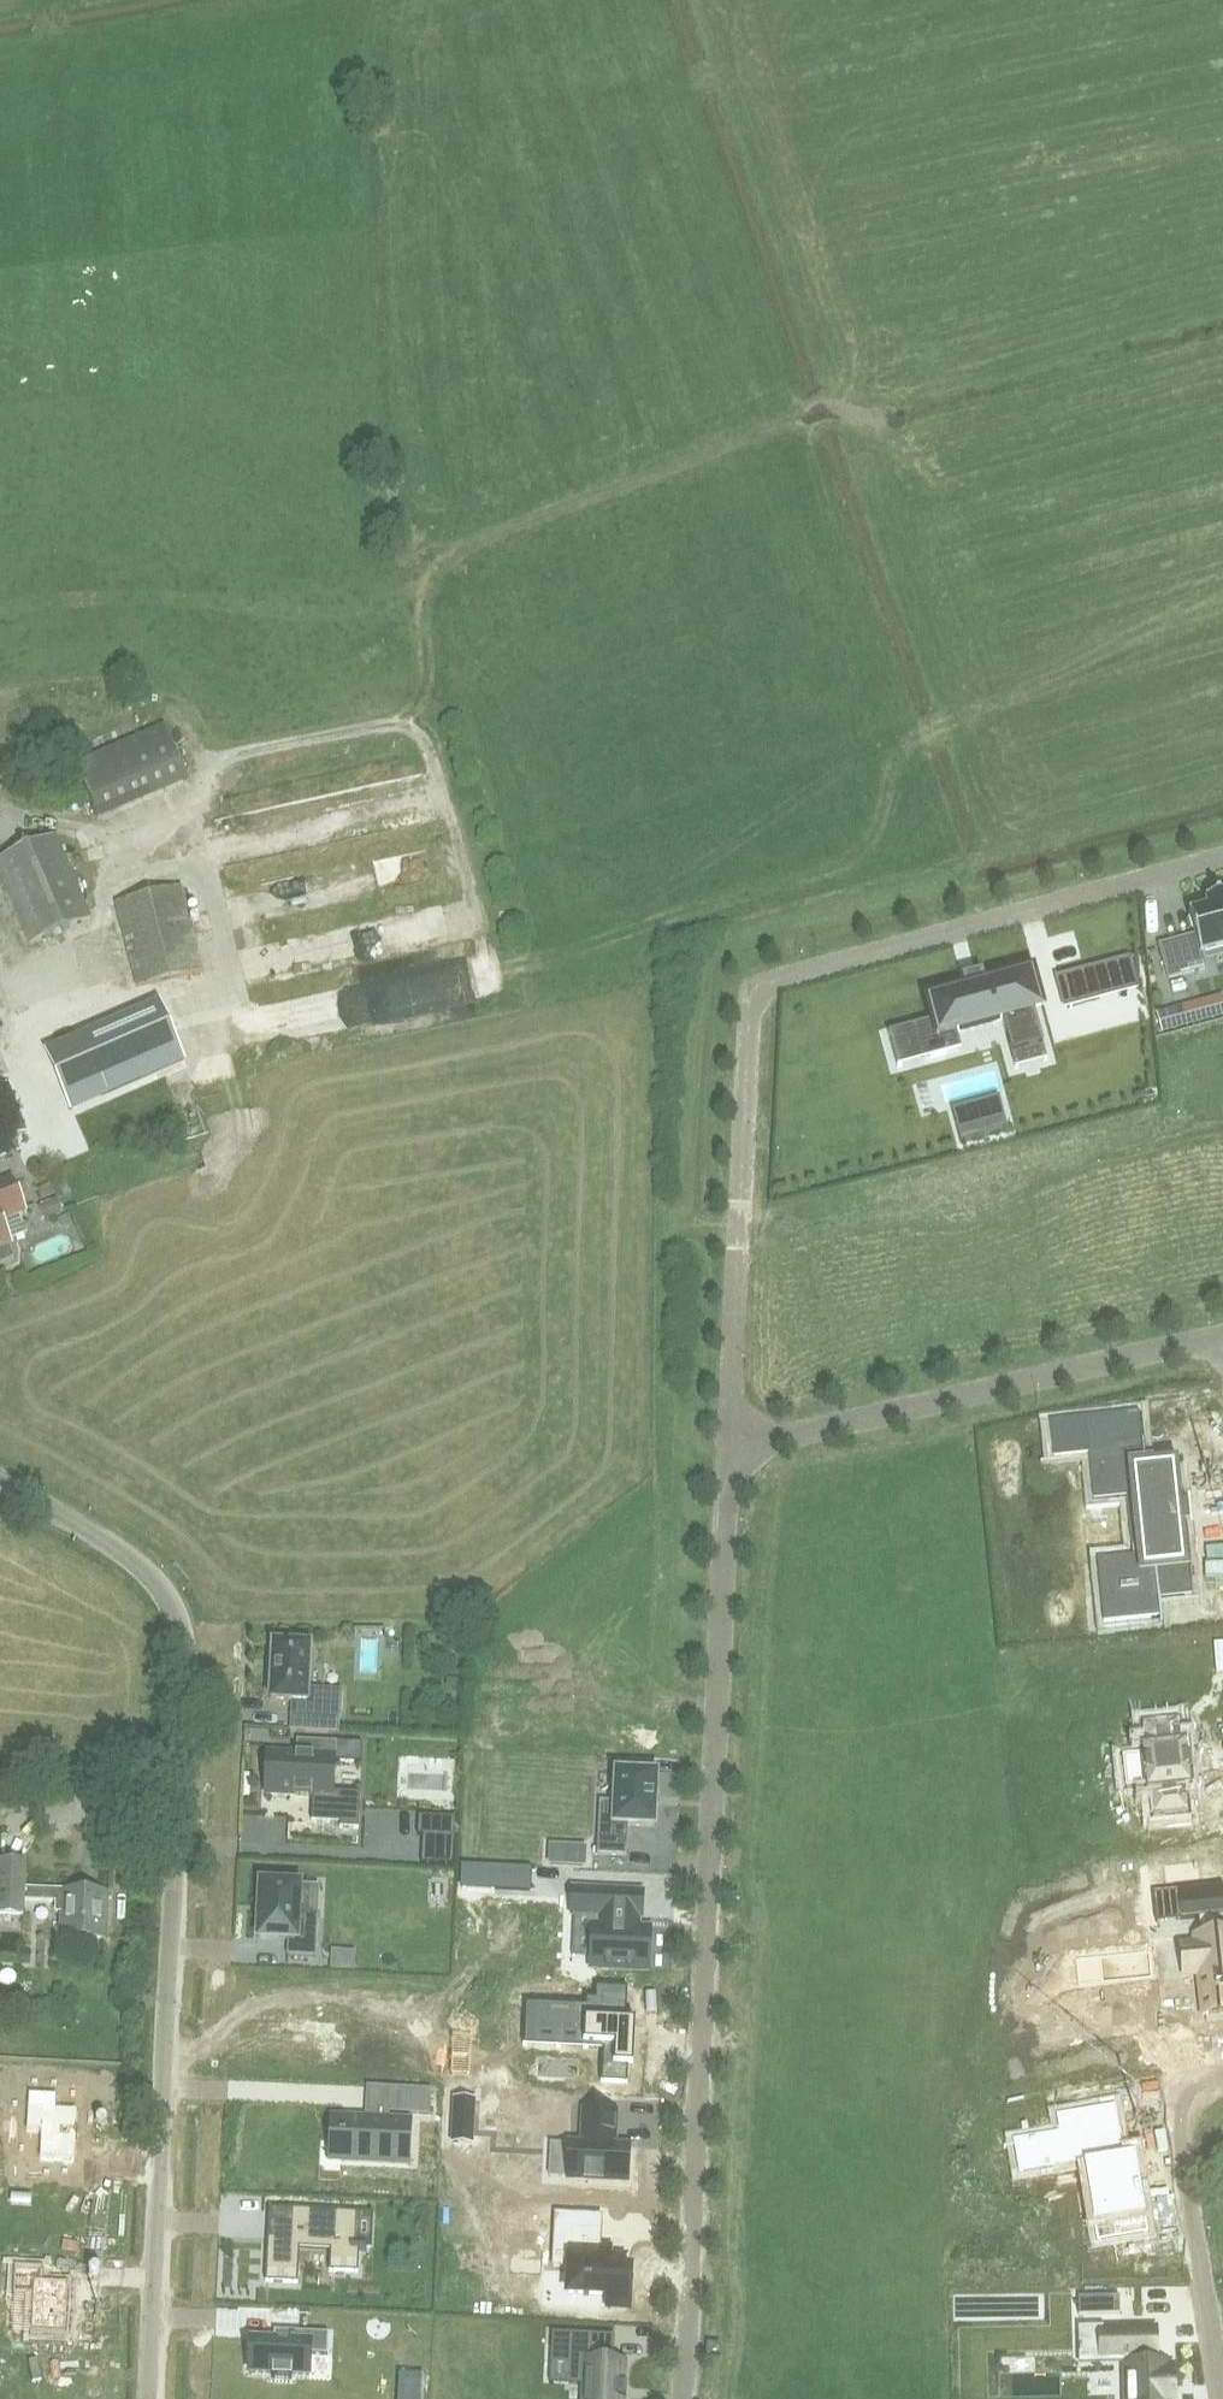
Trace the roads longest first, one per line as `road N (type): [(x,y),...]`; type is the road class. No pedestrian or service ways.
road 1 (unclassified): [(150,2398),(185,1635),(149,1571),(0,1479)]
road 2 (residential): [(727,1446),(683,2398)]
road 3 (residential): [(1222,858),(757,992),(727,1446)]
road 4 (unclassified): [(727,1446),(1222,1335)]
road 5 (residential): [(1222,2398),(1175,2110),(1187,2088),(1222,2078)]

